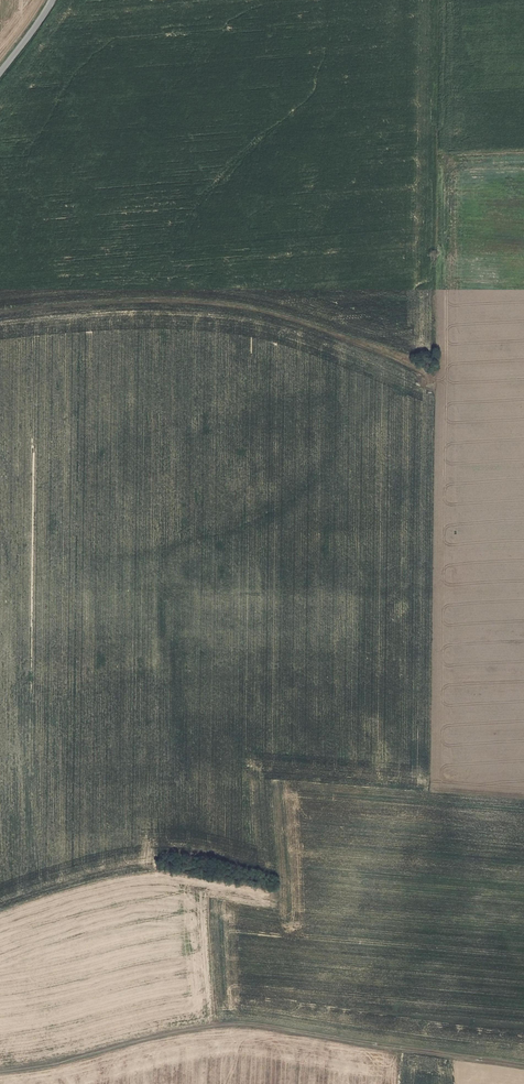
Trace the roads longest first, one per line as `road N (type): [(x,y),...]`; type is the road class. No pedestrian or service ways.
road 1 (track): [(523,1066),(232,1022),(0,1070)]
road 2 (track): [(0,313),(104,302),(254,309),(433,374)]

